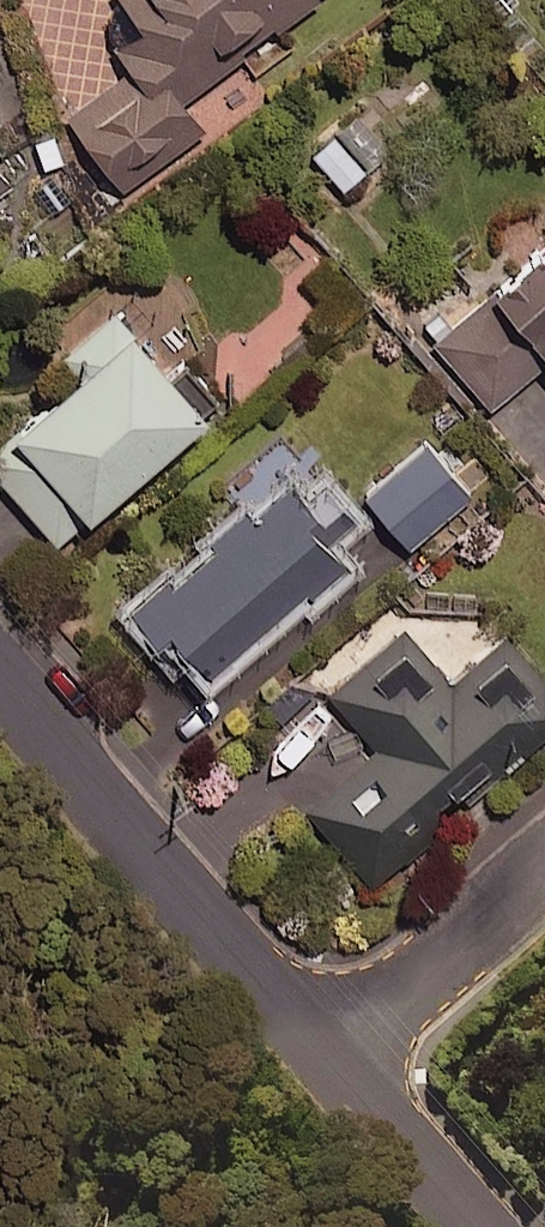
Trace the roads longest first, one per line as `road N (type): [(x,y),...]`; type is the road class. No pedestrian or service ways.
road 1 (unclassified): [(0,687),(324,1054)]
road 2 (residential): [(324,1054),(544,863)]
road 3 (unclassified): [(324,1054),(476,1226)]

